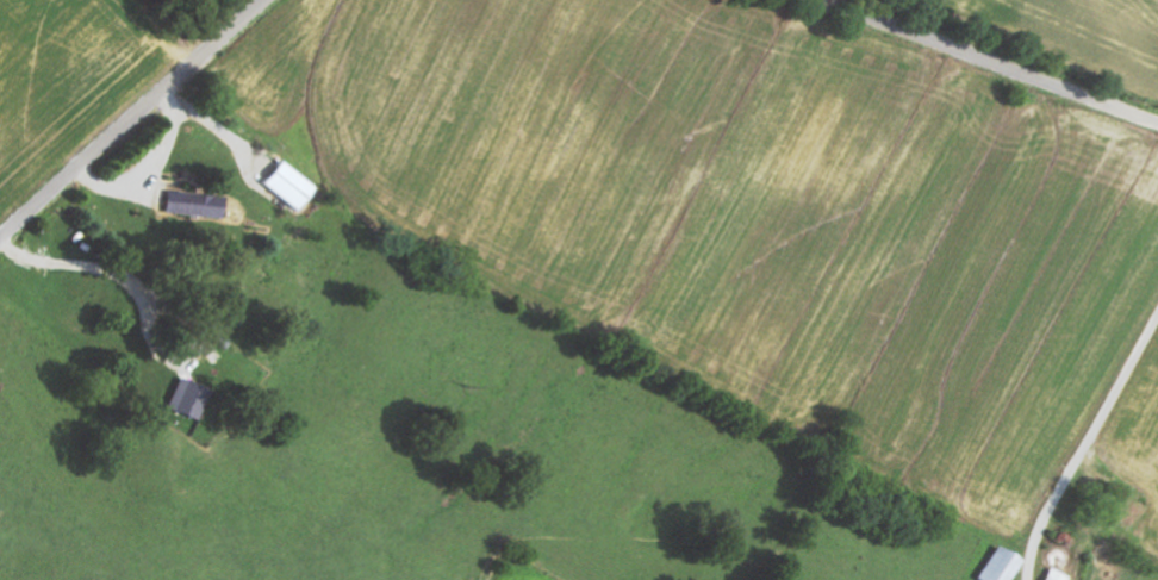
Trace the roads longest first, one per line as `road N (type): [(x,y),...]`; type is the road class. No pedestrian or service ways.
road 1 (residential): [(269,0),(0,241)]
road 2 (residential): [(1157,124),(827,0)]

